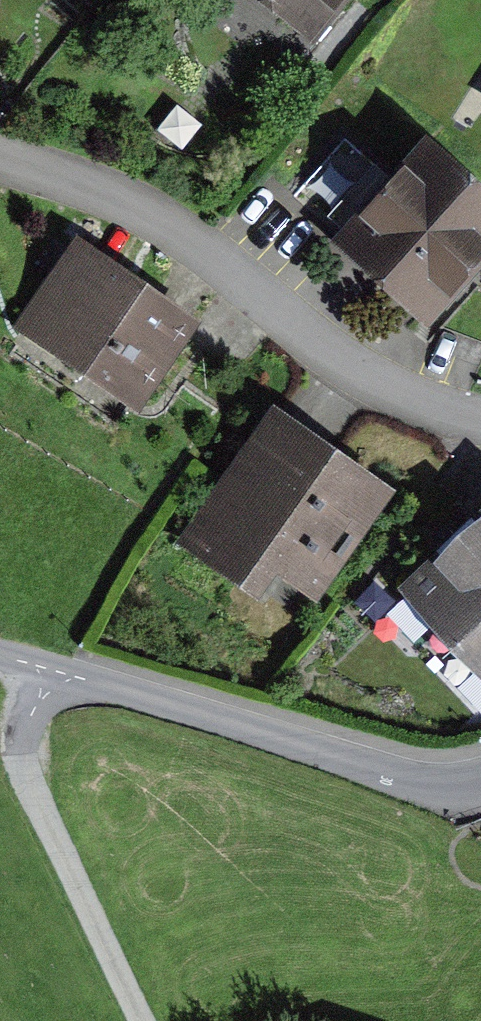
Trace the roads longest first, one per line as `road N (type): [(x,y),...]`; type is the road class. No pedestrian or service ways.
road 1 (residential): [(0,151),(126,195),(311,340),(399,385),(480,412)]
road 2 (residential): [(480,782),(431,782),(55,670)]
road 3 (unclassified): [(55,670),(29,727),(35,788),(146,1020)]

